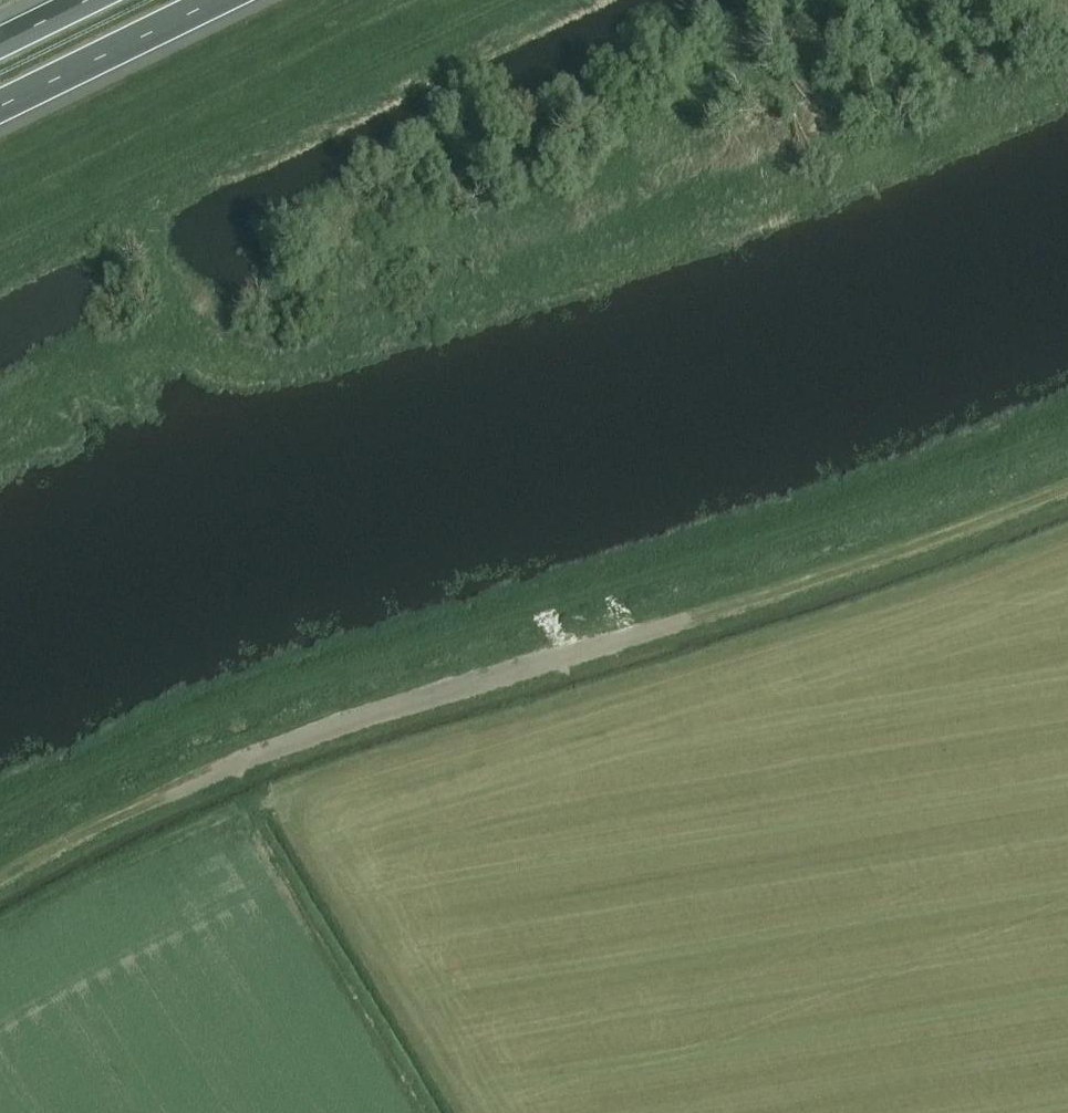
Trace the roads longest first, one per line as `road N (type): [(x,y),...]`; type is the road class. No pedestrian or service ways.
road 1 (motorway): [(0,109),(220,0)]

